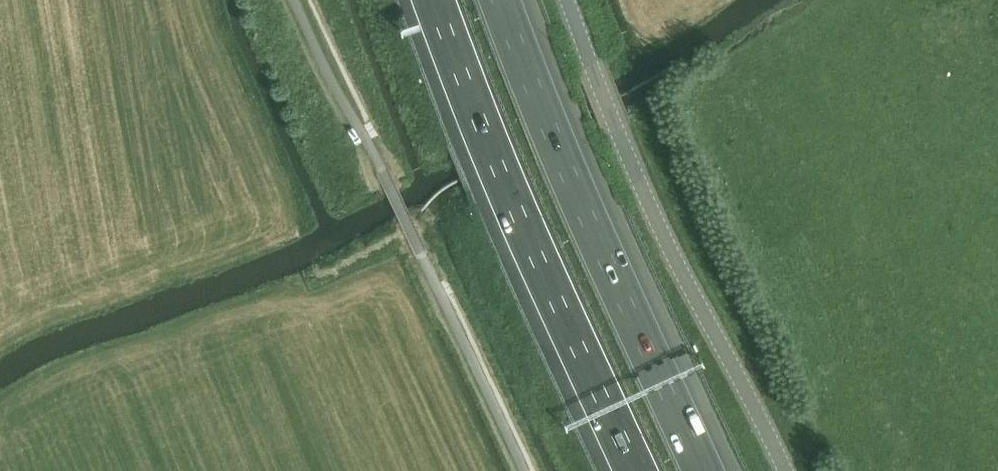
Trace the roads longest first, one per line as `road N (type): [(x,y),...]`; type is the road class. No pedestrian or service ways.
road 1 (unclassified): [(785,470),(649,208),(566,0)]
road 2 (motorway): [(702,470),(586,216),(499,0)]
road 3 (motorway): [(433,0),(635,470)]

